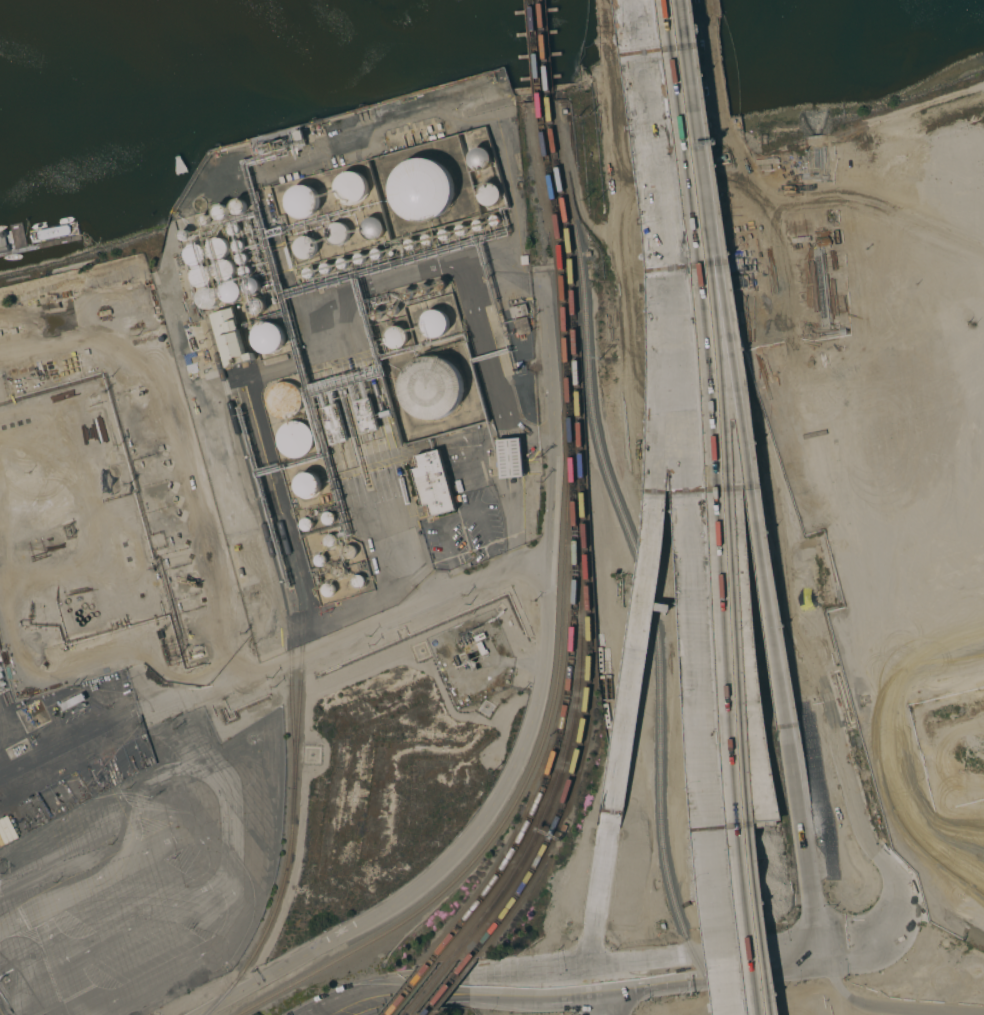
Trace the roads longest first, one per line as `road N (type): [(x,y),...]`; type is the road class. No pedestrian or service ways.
road 1 (motorway): [(661,194),(711,830),(735,1014)]
road 2 (tertiary): [(326,1014),(376,997),(826,951),(868,940),(892,920),(898,894),(863,835),(834,729)]
road 3 (motorway): [(766,1014),(731,685),(712,266)]
road 4 (motorway): [(661,194),(650,477),(605,827)]
road 5 (motorway): [(786,726),(712,266)]
road 6 (residential): [(204,1014),(407,898),(442,869),(510,775),(532,721)]
road 7 (residential): [(532,721),(545,651),(554,437),(544,289)]
road 8 (residential): [(548,570),(507,572),(182,705)]
road 9 (residential): [(0,605),(28,681),(130,648),(151,697),(165,707),(182,705)]
road 10 (motorway): [(712,266),(678,0)]
road 11 (motorway): [(816,952),(786,726)]
road 12 (motorway): [(636,0),(661,194)]
road 13 (motorway): [(605,827),(586,975)]

